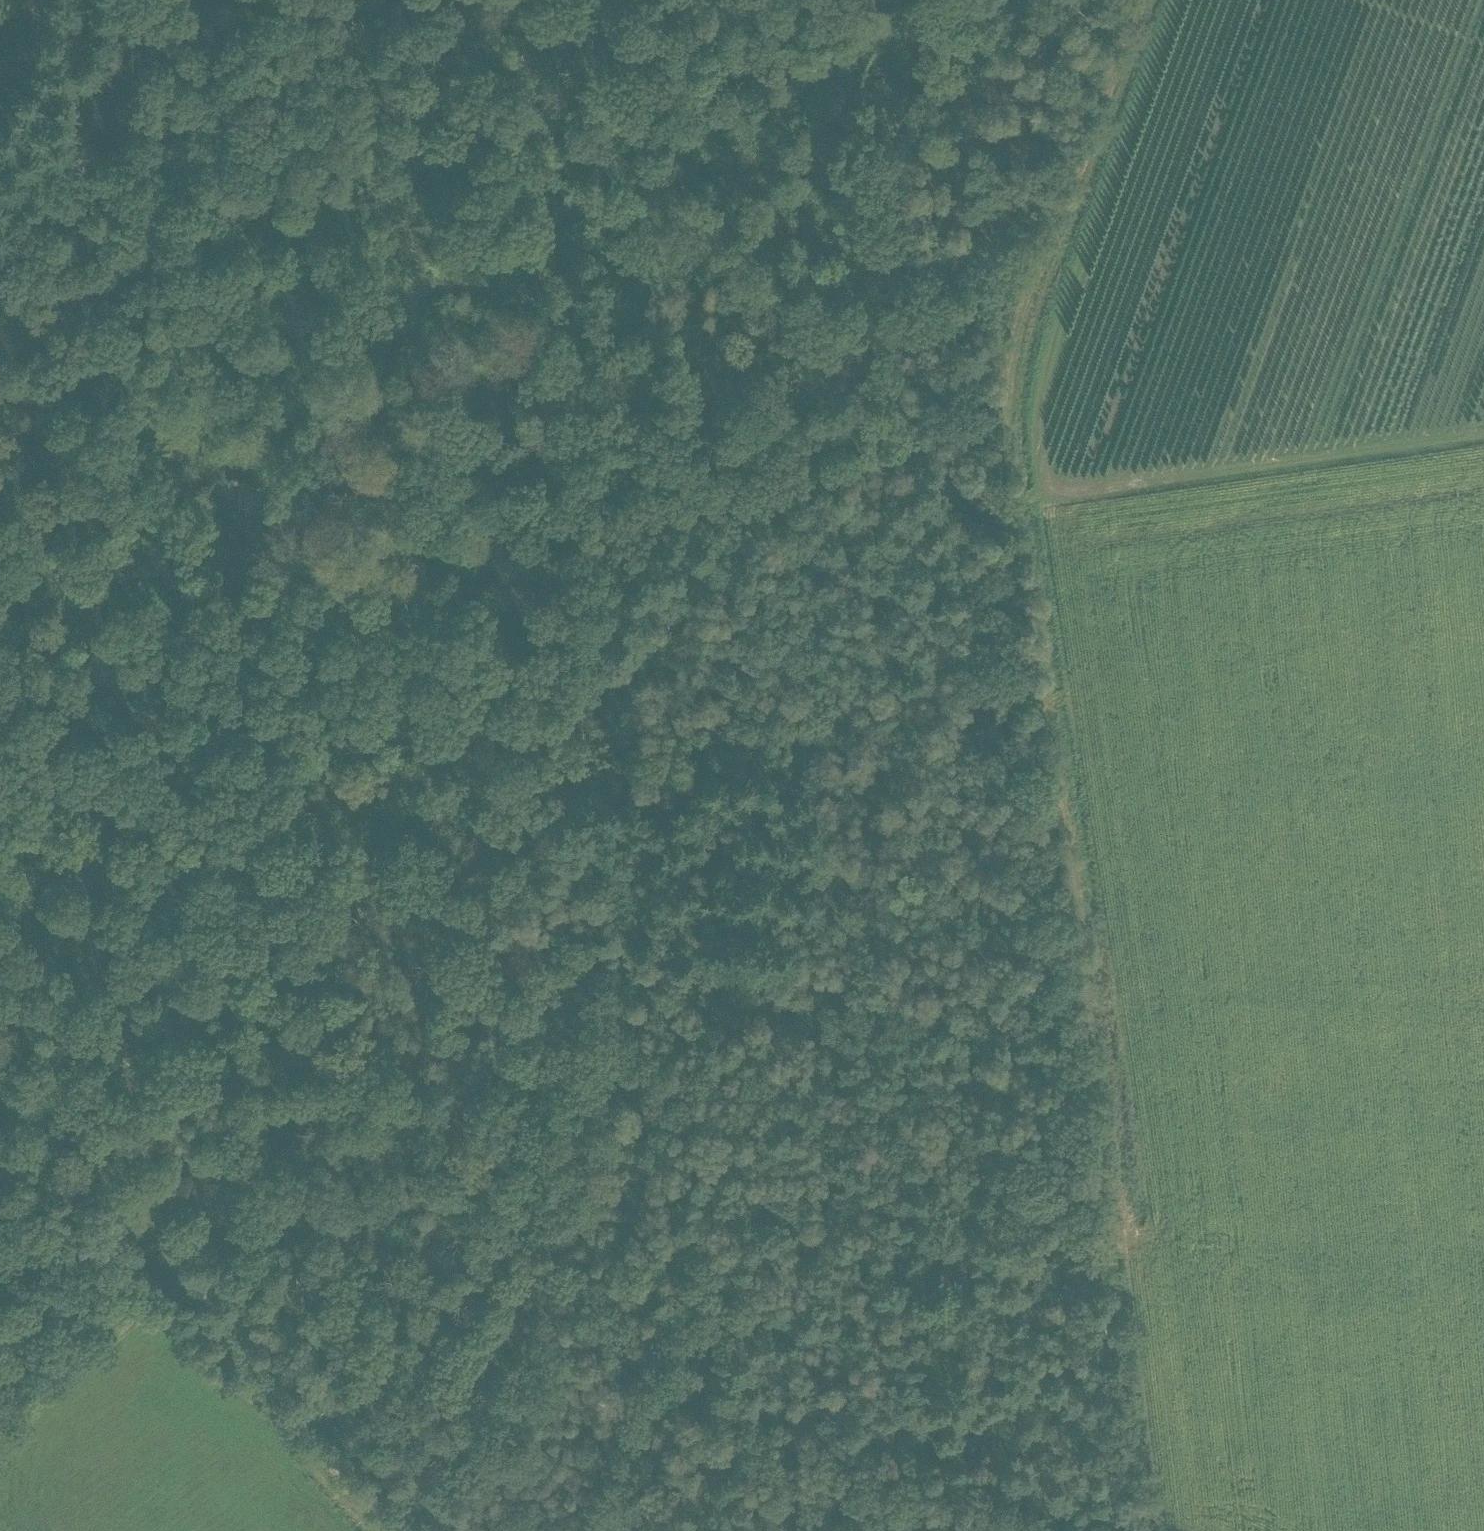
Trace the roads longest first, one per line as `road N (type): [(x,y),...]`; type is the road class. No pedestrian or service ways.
road 1 (track): [(172,1209),(147,1158),(50,799),(0,707)]
road 2 (track): [(665,1530),(741,1457),(1024,1530)]
road 3 (track): [(376,1530),(338,1491),(181,1236)]

